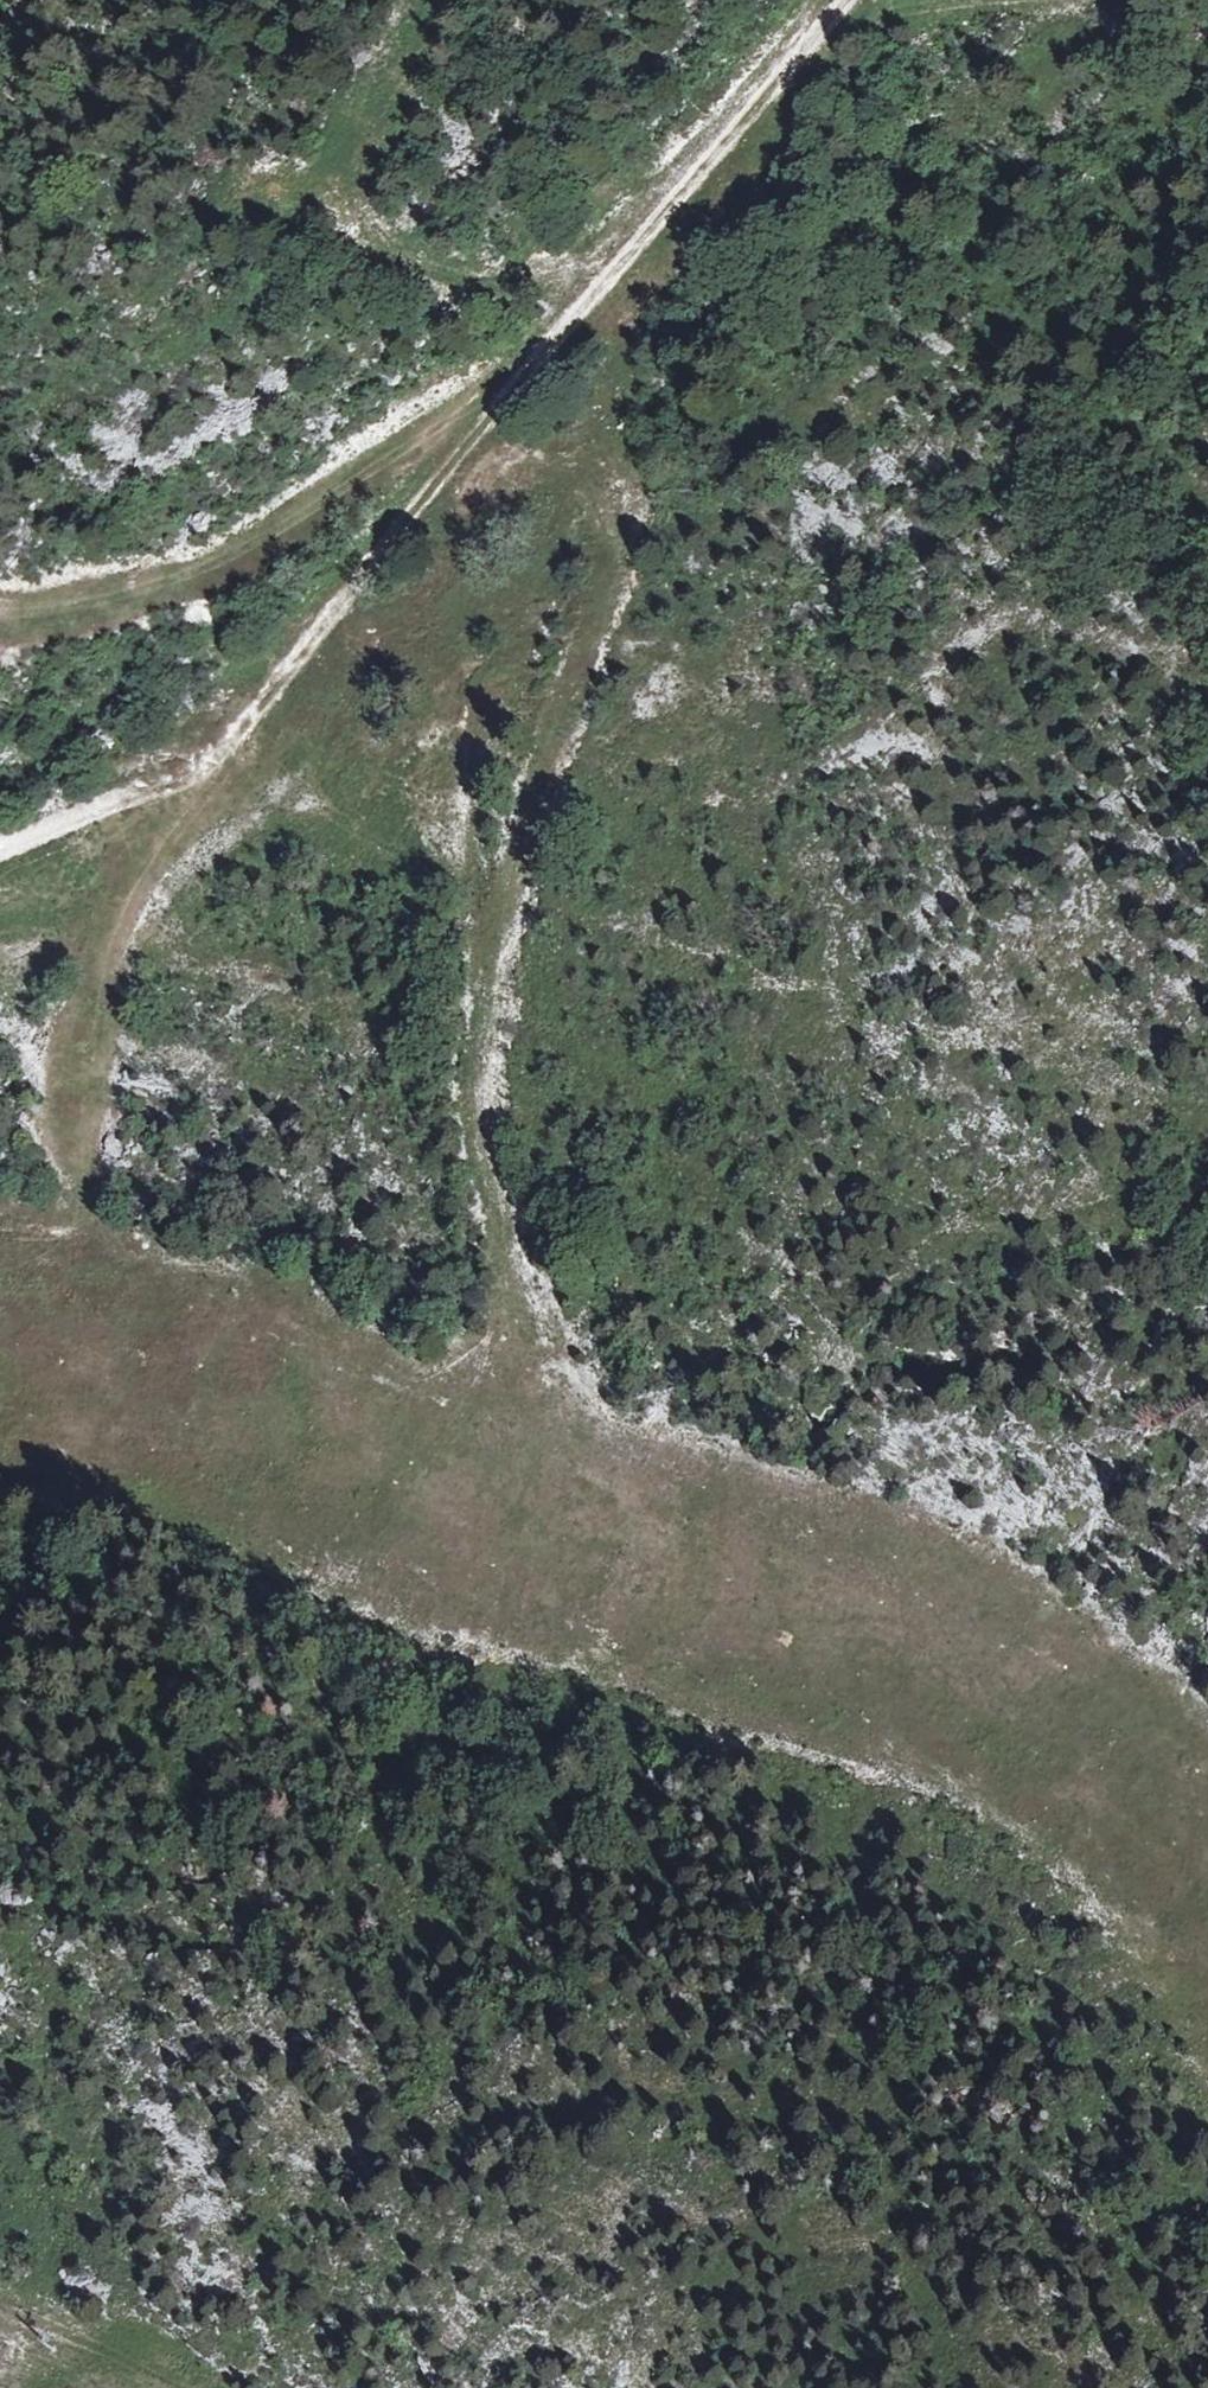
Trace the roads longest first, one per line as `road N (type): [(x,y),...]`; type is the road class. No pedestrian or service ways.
road 1 (track): [(0,851),(234,744),(576,314),(849,0)]

